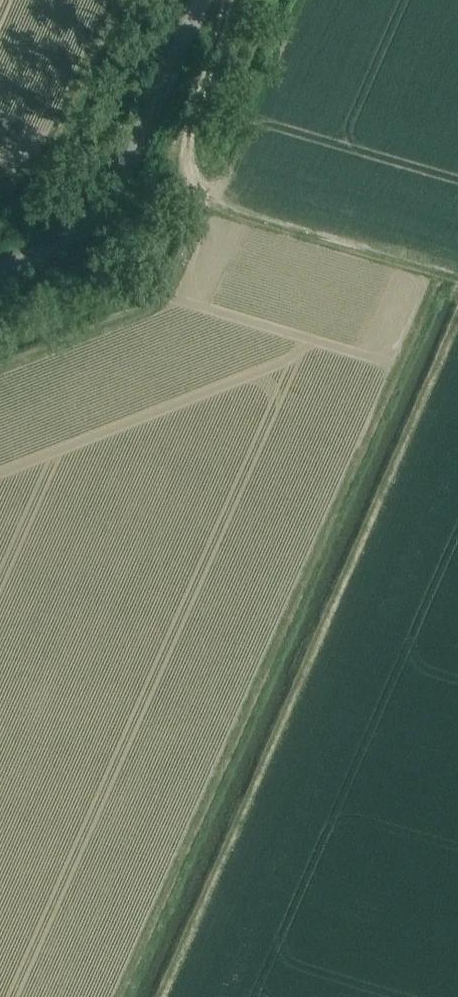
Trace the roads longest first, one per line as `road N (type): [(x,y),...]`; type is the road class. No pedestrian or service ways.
road 1 (track): [(120,996),(442,275)]
road 2 (track): [(299,0),(166,294),(133,319),(0,371)]
road 3 (track): [(457,280),(248,218),(205,193),(190,166),(189,137),(227,0)]
road 4 (unclassified): [(0,271),(72,237),(112,197),(202,0)]
road 5 (track): [(195,176),(131,274),(0,331)]
road 6 (track): [(0,188),(57,142),(118,0)]

